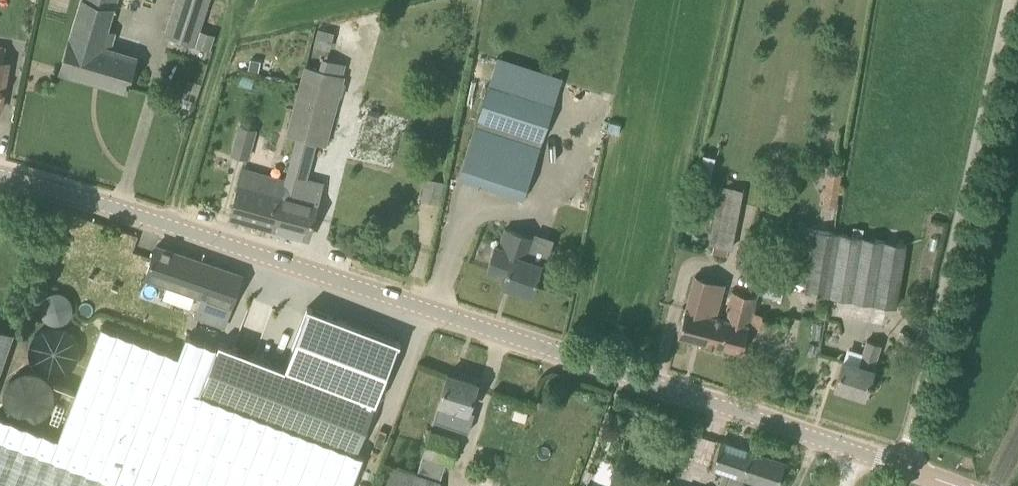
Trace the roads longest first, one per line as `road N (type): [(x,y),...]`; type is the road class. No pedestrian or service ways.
road 1 (tertiary): [(902,468),(0,175)]
road 2 (unclassified): [(902,468),(1013,0)]
road 3 (track): [(173,227),(215,65),(242,0)]

